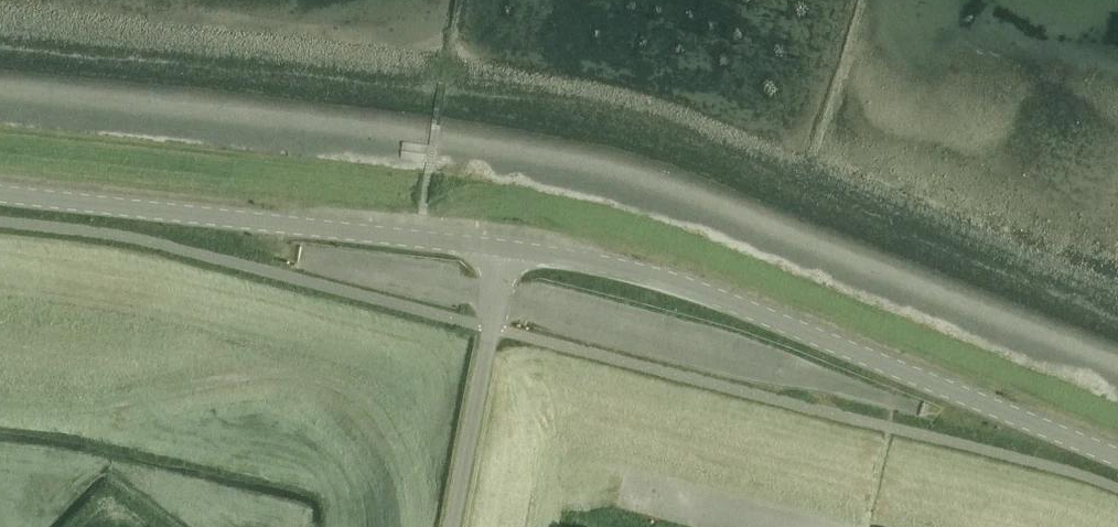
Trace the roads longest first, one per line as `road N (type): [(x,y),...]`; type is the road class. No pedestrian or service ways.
road 1 (tertiary): [(1117,457),(628,274),(501,251)]
road 2 (unclassified): [(413,526),(410,479),(380,414),(306,375),(273,370),(76,408),(0,405)]
road 3 (tertiary): [(501,251),(0,192)]
road 4 (unclassified): [(501,251),(450,526)]
road 5 (unclassified): [(745,526),(621,491)]

